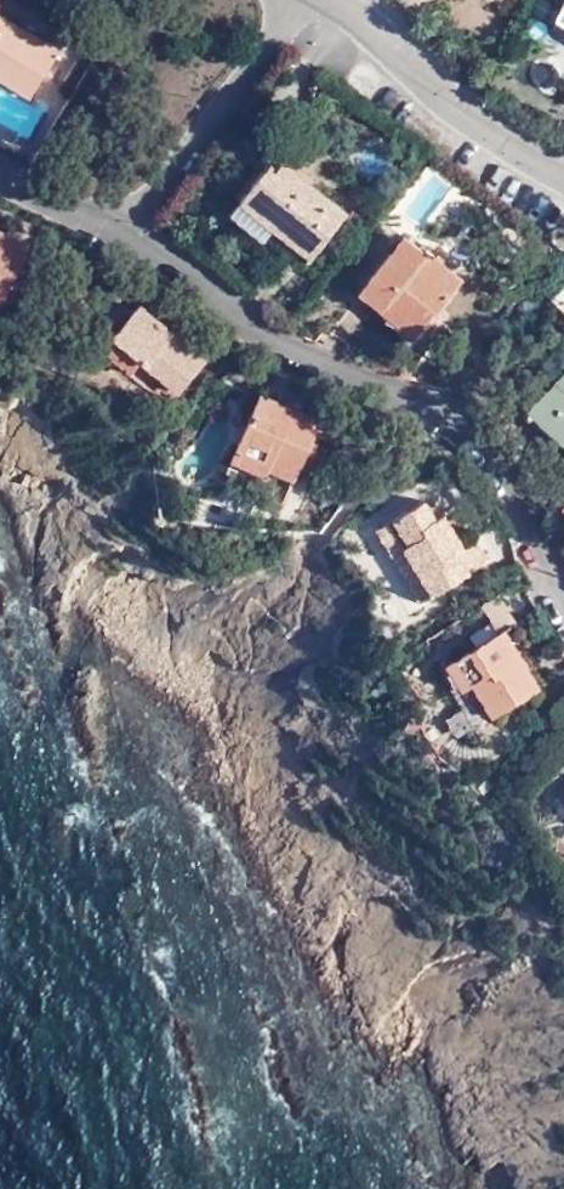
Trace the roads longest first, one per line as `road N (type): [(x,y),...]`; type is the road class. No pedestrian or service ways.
road 1 (residential): [(126,236),(193,273),(295,360),(429,409),(508,500),(563,586)]
road 2 (residential): [(325,0),(399,50),(458,115),(563,178)]
road 3 (residential): [(304,0),(126,236)]
road 4 (residential): [(0,174),(126,236)]

